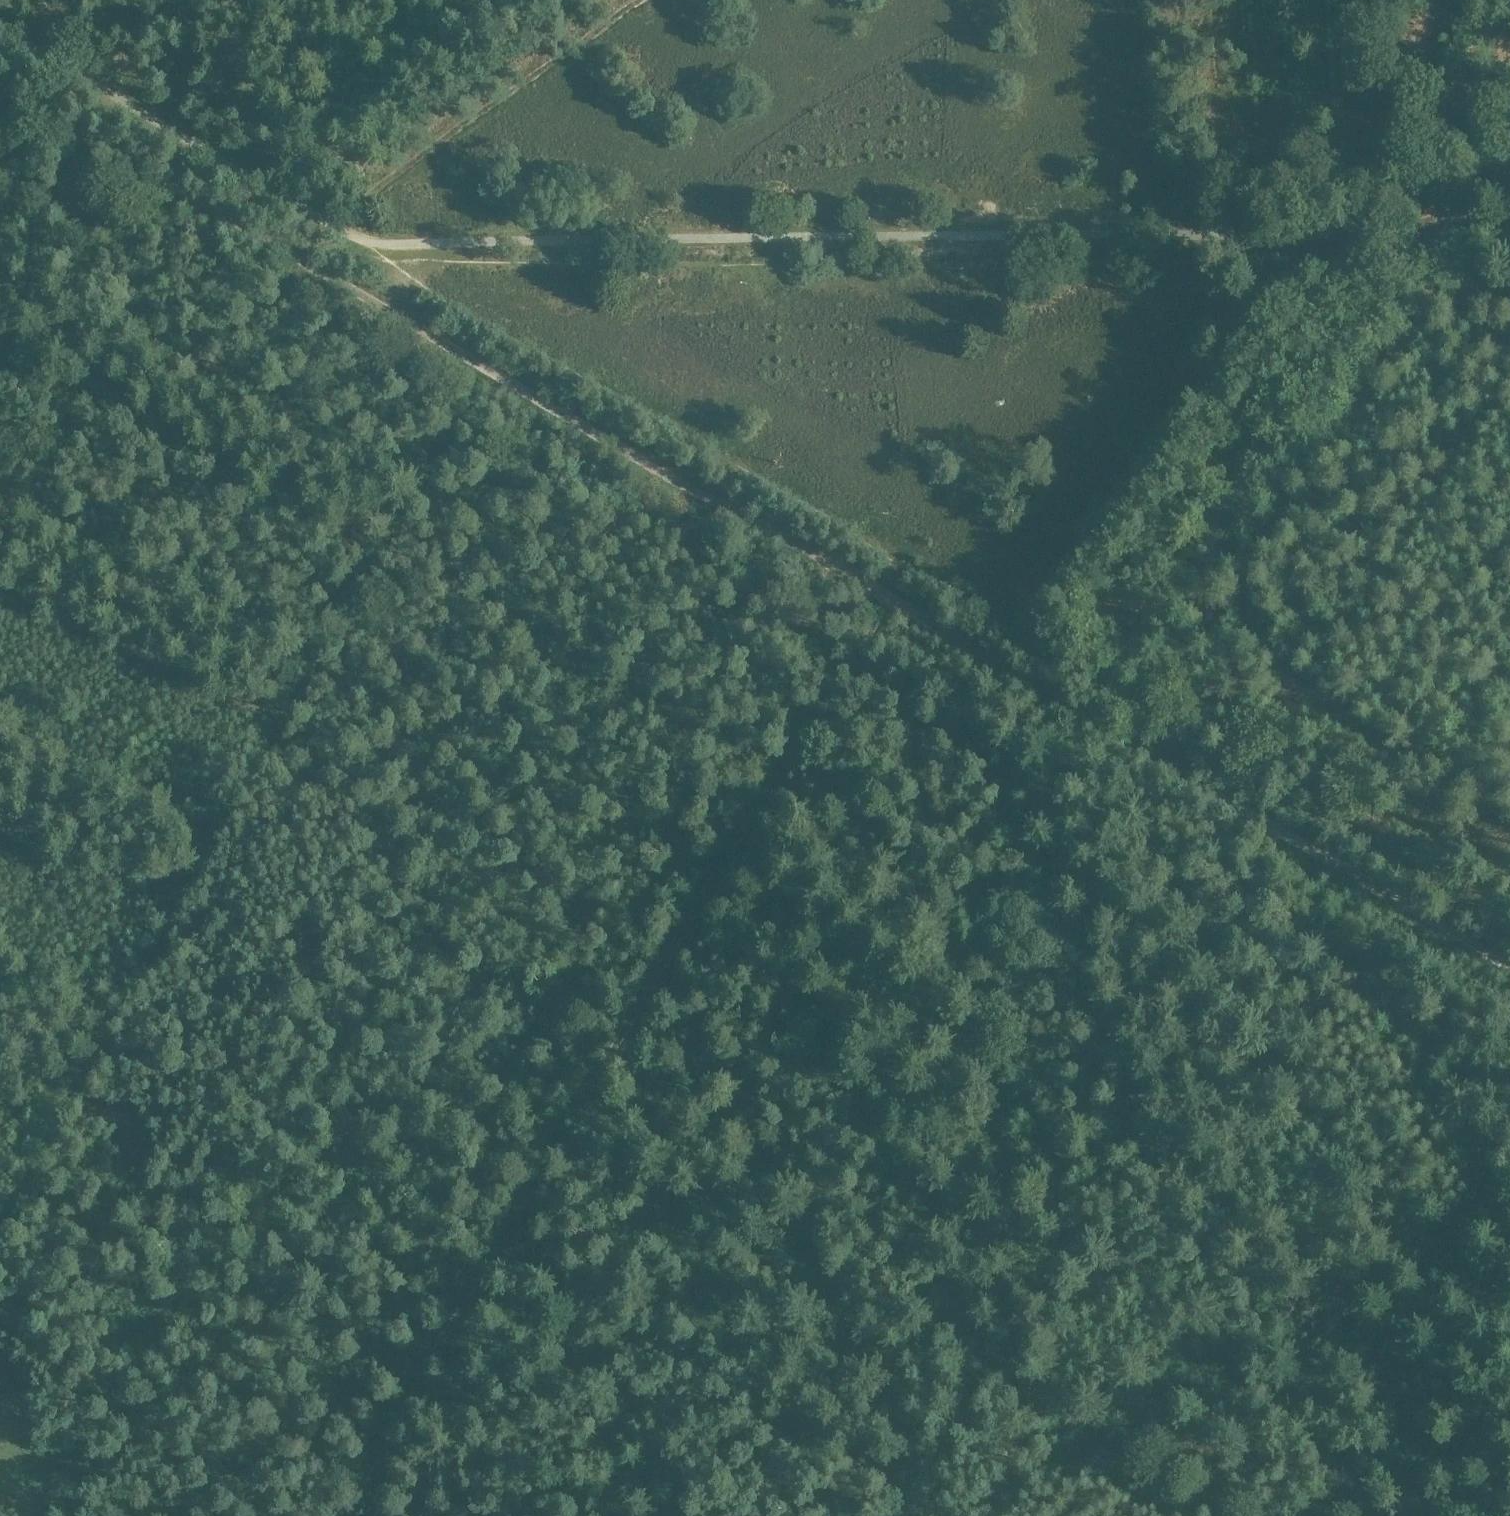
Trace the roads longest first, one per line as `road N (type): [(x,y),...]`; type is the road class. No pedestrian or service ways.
road 1 (track): [(1509,969),(405,317)]
road 2 (track): [(0,82),(405,317)]
road 3 (track): [(303,261),(489,106),(639,0)]
road 4 (track): [(179,0),(199,199)]

